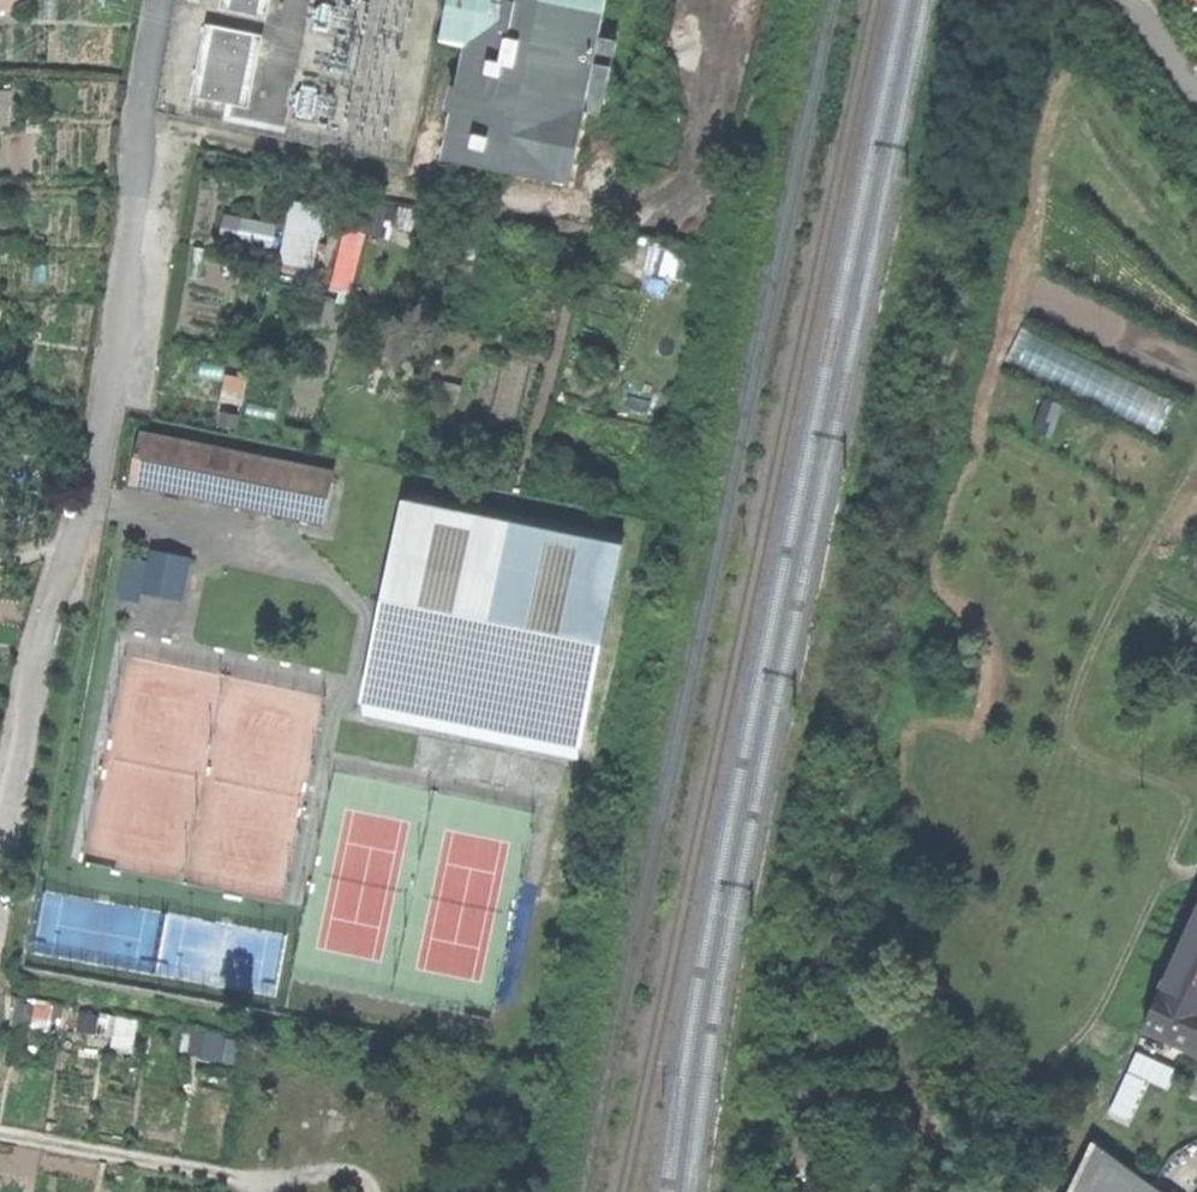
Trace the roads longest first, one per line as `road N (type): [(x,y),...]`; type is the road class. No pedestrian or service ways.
road 1 (track): [(300,1187),(0,1133)]
road 2 (unclassified): [(1196,99),(1125,0)]

